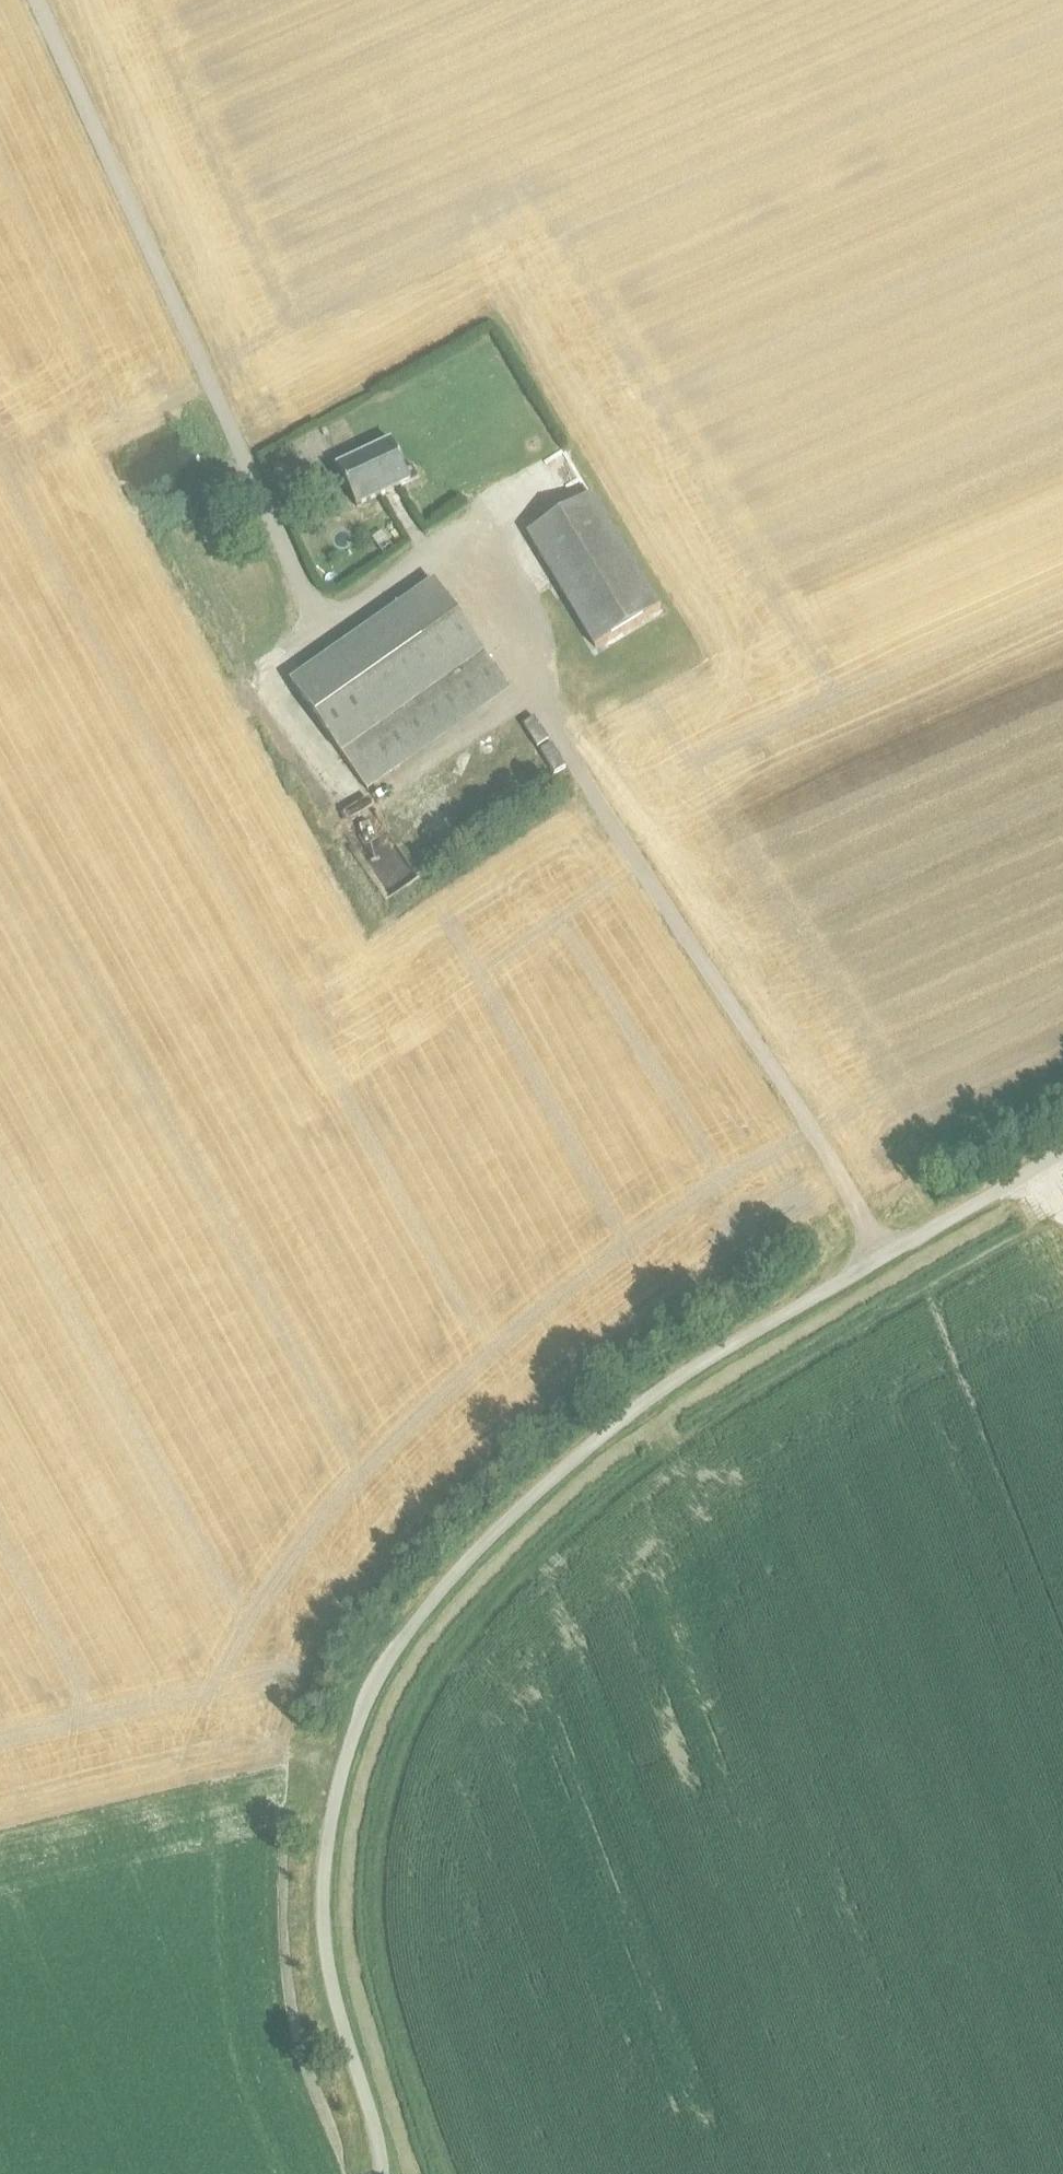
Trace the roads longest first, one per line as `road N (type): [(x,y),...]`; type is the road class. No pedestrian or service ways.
road 1 (unclassified): [(383,2173),(327,1949),(325,1869),(351,1740),(407,1631),(500,1527),(609,1429),(733,1344),(1062,1153)]
road 2 (track): [(885,1257),(590,784)]

